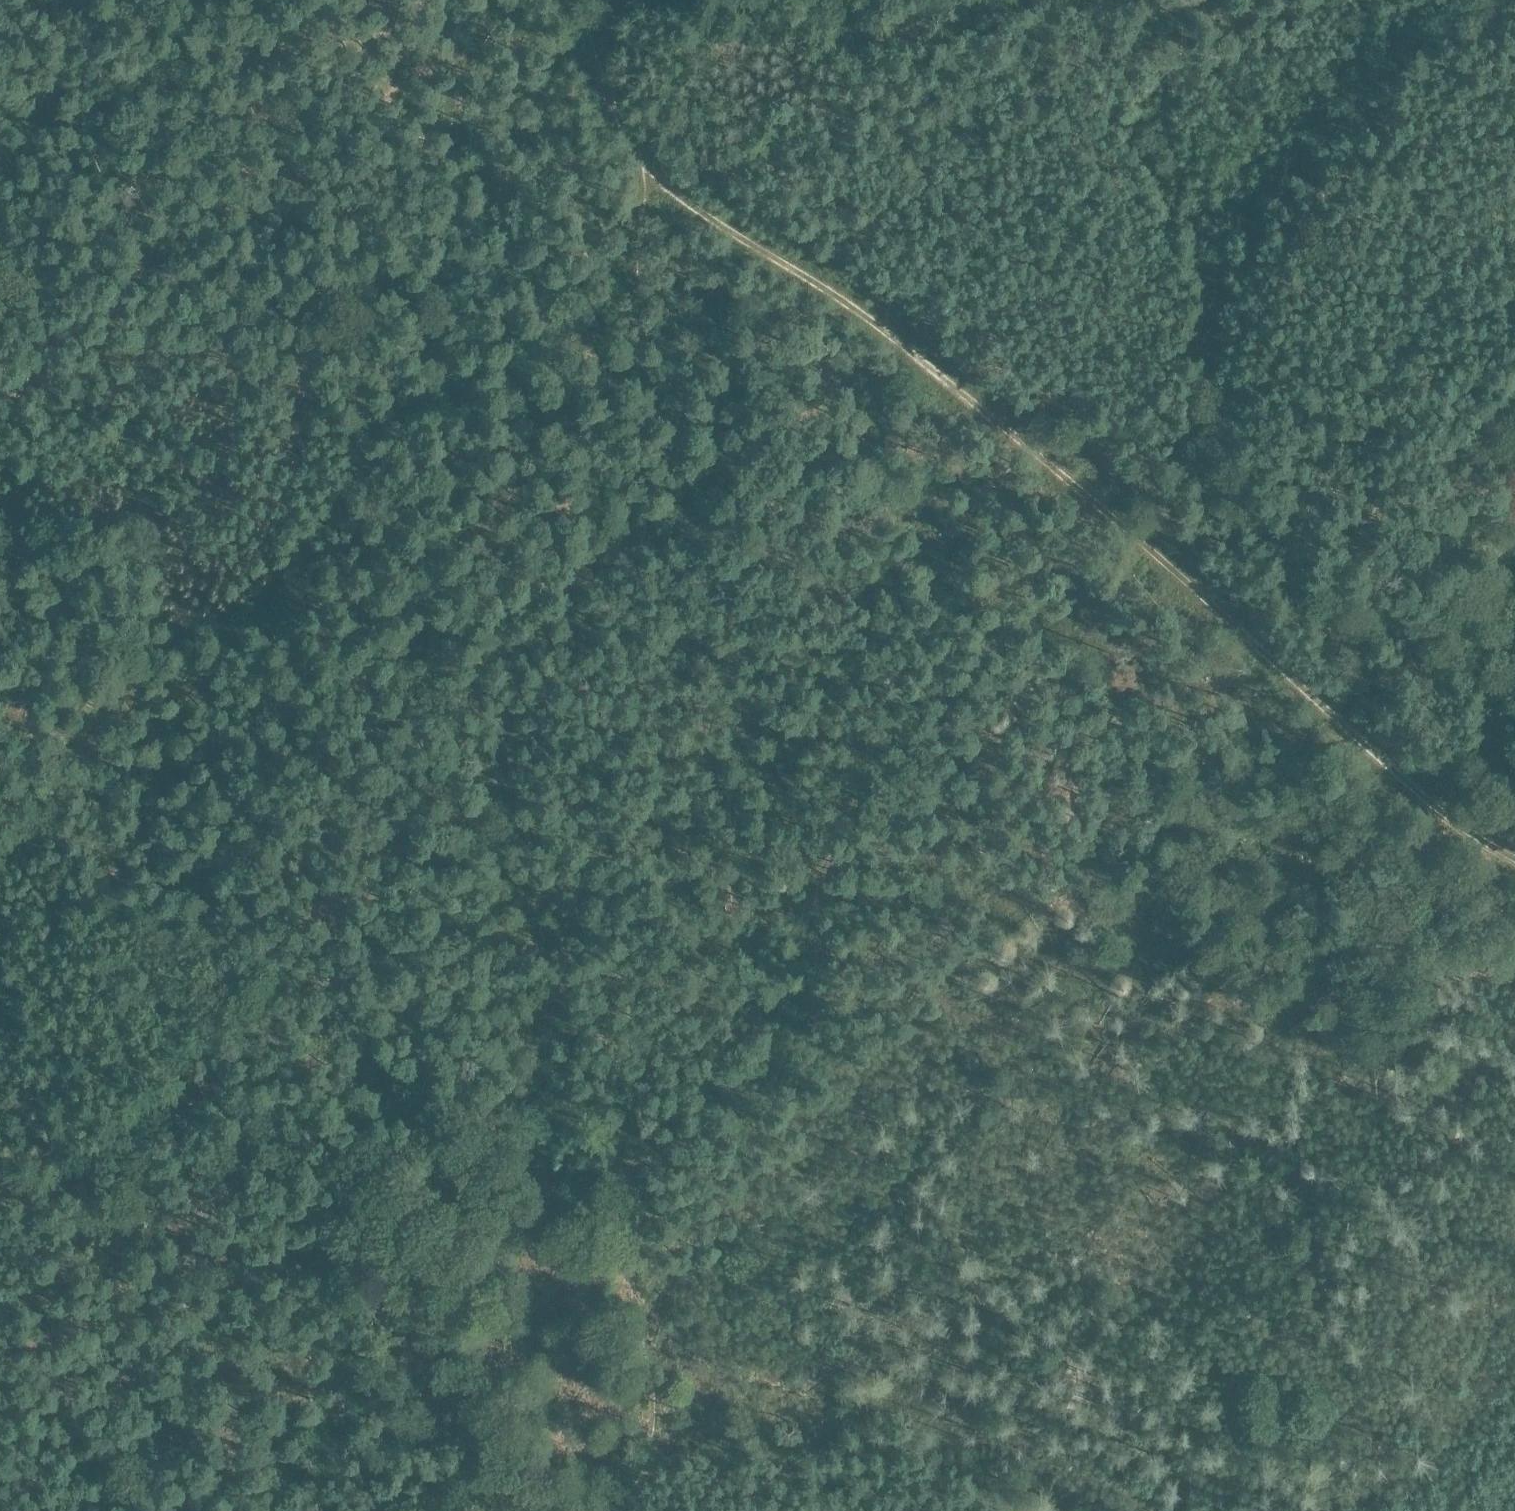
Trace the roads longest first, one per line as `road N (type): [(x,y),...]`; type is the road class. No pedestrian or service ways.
road 1 (track): [(652,171),(909,350),(1084,492),(1460,825),(1514,857)]
road 2 (track): [(572,0),(625,129),(652,171)]

